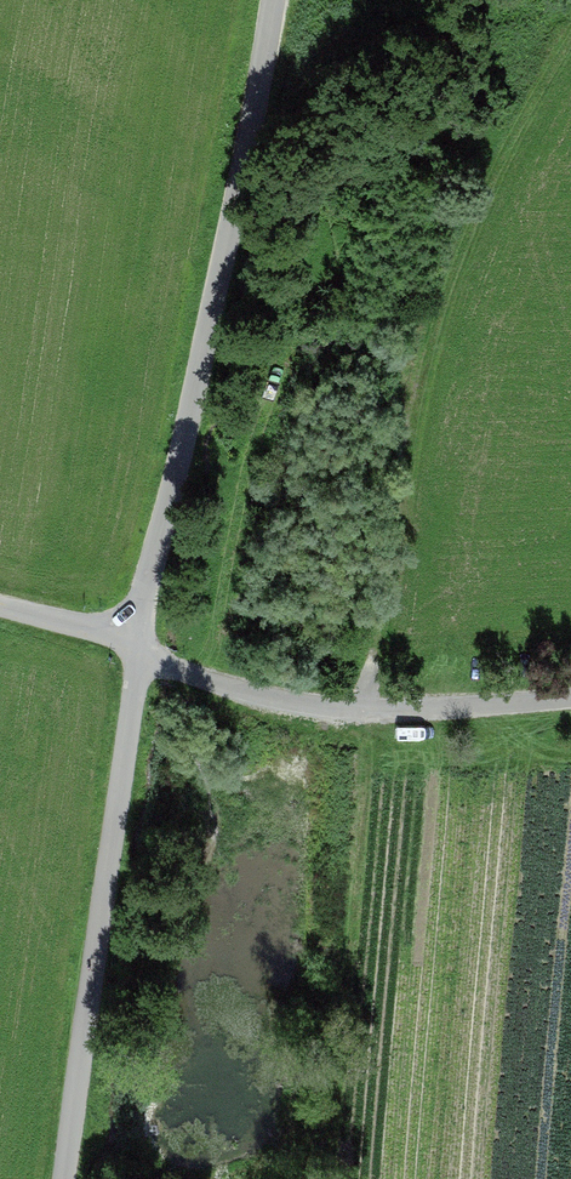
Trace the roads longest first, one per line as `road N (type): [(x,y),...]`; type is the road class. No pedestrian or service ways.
road 1 (unclassified): [(280,0),(143,645)]
road 2 (unclassified): [(570,692),(364,709),(311,706),(143,645)]
road 3 (track): [(364,709),(373,623),(431,323)]
road 4 (unclassified): [(143,645),(0,607)]

